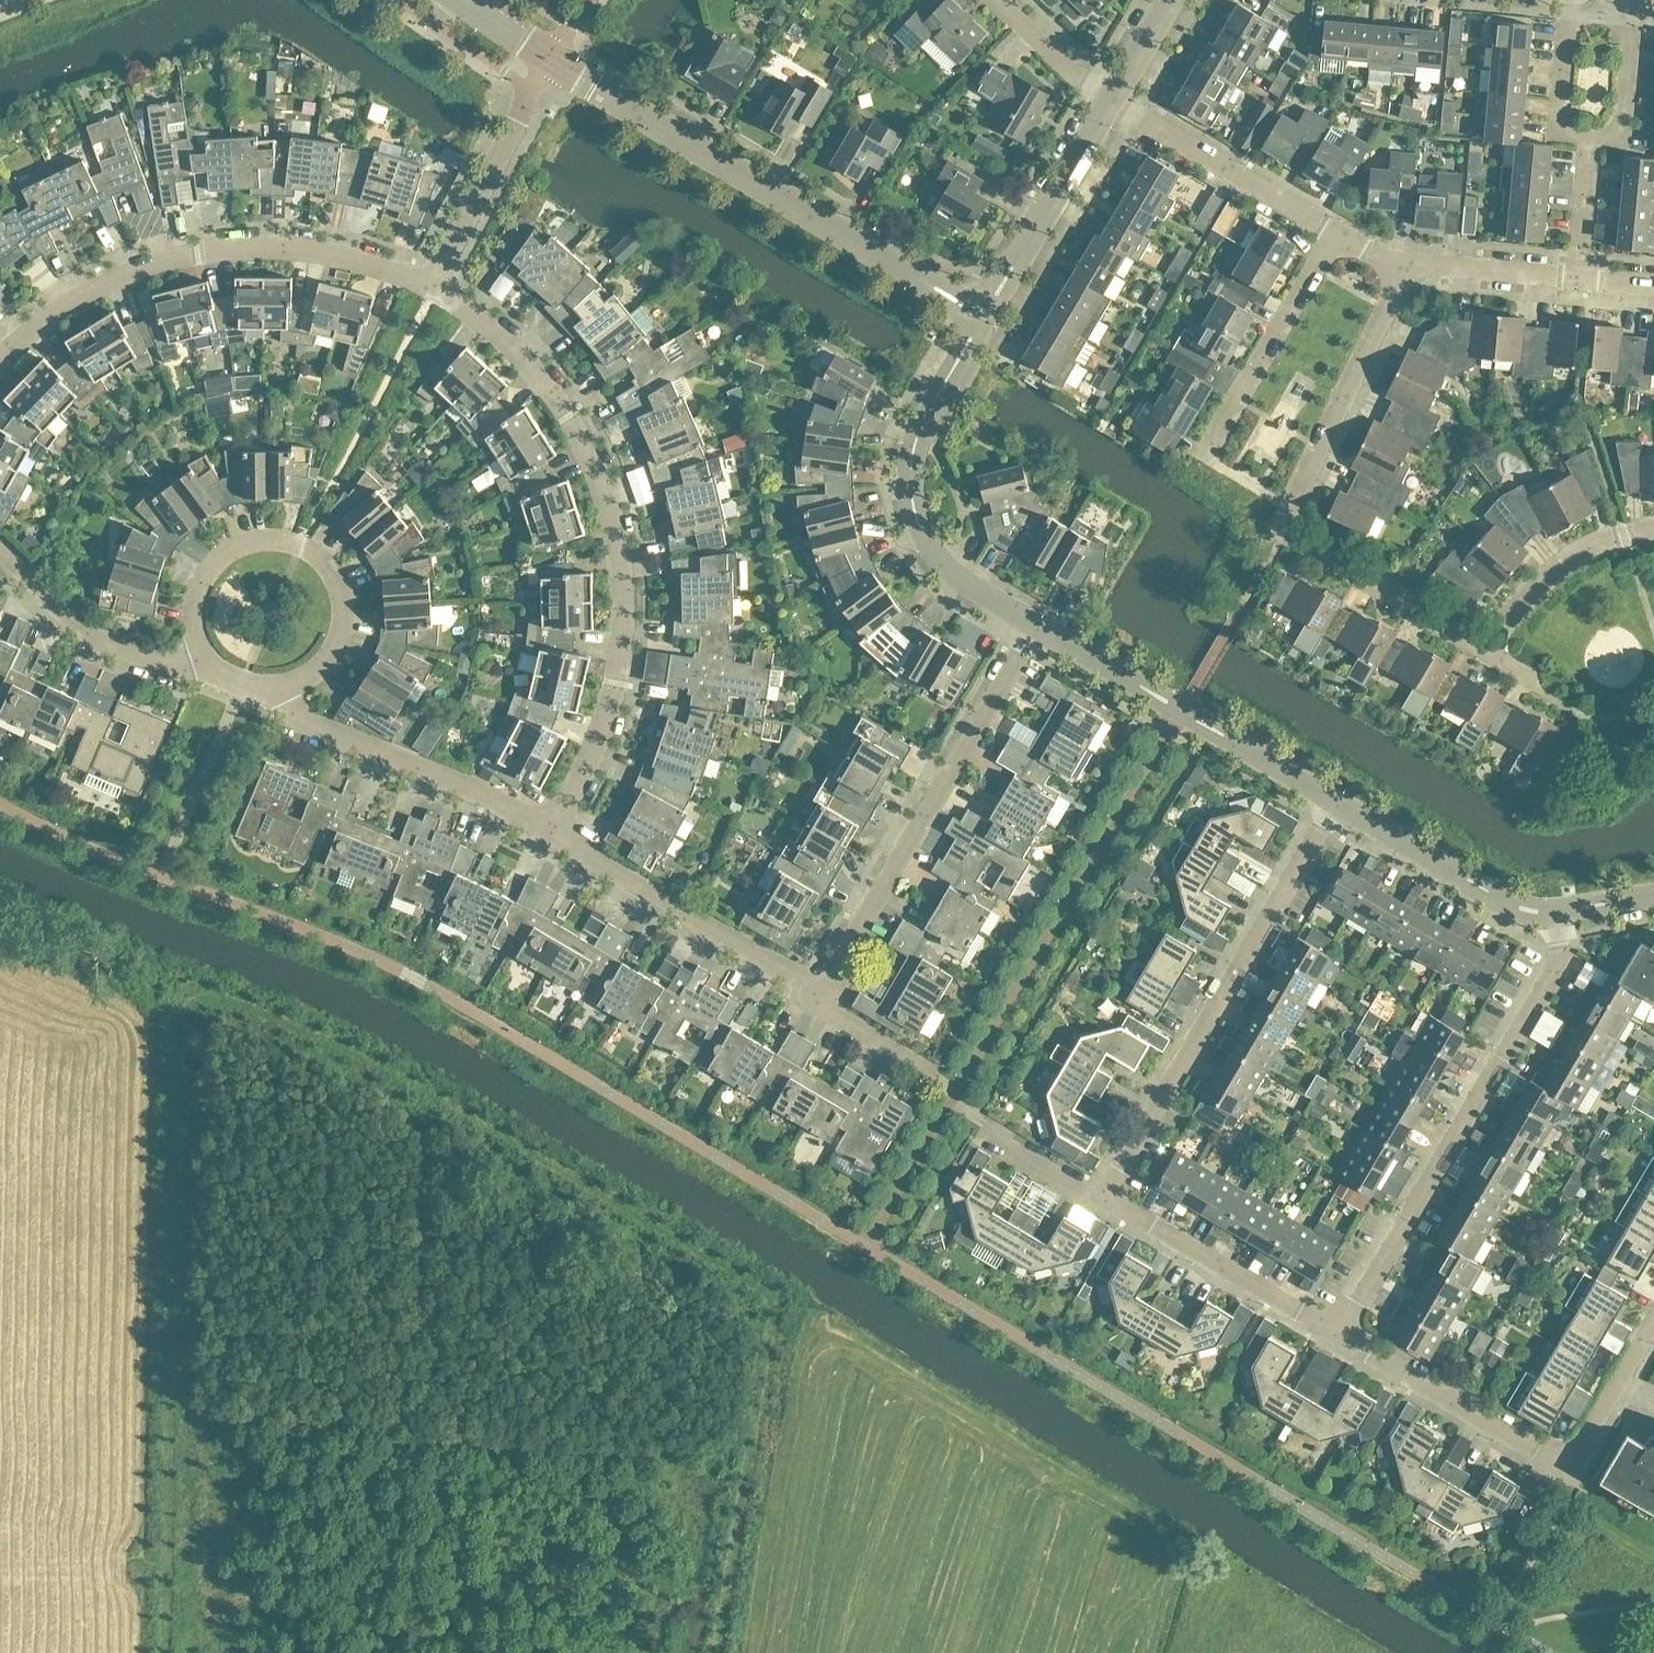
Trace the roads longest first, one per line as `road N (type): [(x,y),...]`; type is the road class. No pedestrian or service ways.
road 1 (residential): [(552,831),(599,748),(615,681),(624,633),(616,537),(582,441),(539,378),(431,286)]
road 2 (tertiary): [(984,316),(549,57)]
road 3 (residential): [(1342,1333),(1540,996),(1561,954),(1556,913)]
road 4 (residential): [(0,348),(71,295),(140,263),(231,246),(333,251),(431,286)]
road 5 (residential): [(1098,1196),(1335,809)]
road 6 (residential): [(1342,1333),(1566,1468),(1653,1323)]
road 7 (residential): [(822,989),(1035,625)]
road 8 (residential): [(208,666),(193,604),(212,561),(253,537),(301,543),(335,573),(345,620),(326,663),(274,692)]
road 9 (residential): [(1035,625),(944,563),(912,497),(917,437),(984,316)]
road 10 (residential): [(1335,809),(1035,625)]
road 11 (residential): [(274,692),(296,717),(483,790),(552,831)]
road 12 (residential): [(552,831),(822,989)]
road 13 (residential): [(1279,527),(1402,265)]
road 14 (residential): [(1342,1333),(1098,1196)]
road 15 (residential): [(1201,454),(1332,228)]
road 16 (residential): [(431,286),(549,57)]
road 17 (residential): [(1332,228),(1112,99)]
road 18 (tertiary): [(1112,99),(984,316)]
road 19 (residential): [(0,551),(96,638),(176,669),(208,666)]
road 20 (residential): [(1556,913),(1519,909),(1335,809)]
road 21 (residential): [(1480,646),(1279,527)]
road 22 (residential): [(1480,646),(1541,573),(1585,545),(1653,529)]
road 23 (residential): [(1577,276),(1402,265)]
road 24 (residential): [(1589,142),(1616,131),(1626,114),(1637,0)]
road 25 (residential): [(1567,0),(1559,107),(1571,133),(1589,142)]
road 26 (residential): [(1112,99),(997,0)]
road 27 (residential): [(822,989),(829,1012),(936,1078)]
road 28 (residential): [(1577,276),(1589,142)]
road 29 (residential): [(1098,1196),(981,1131)]

